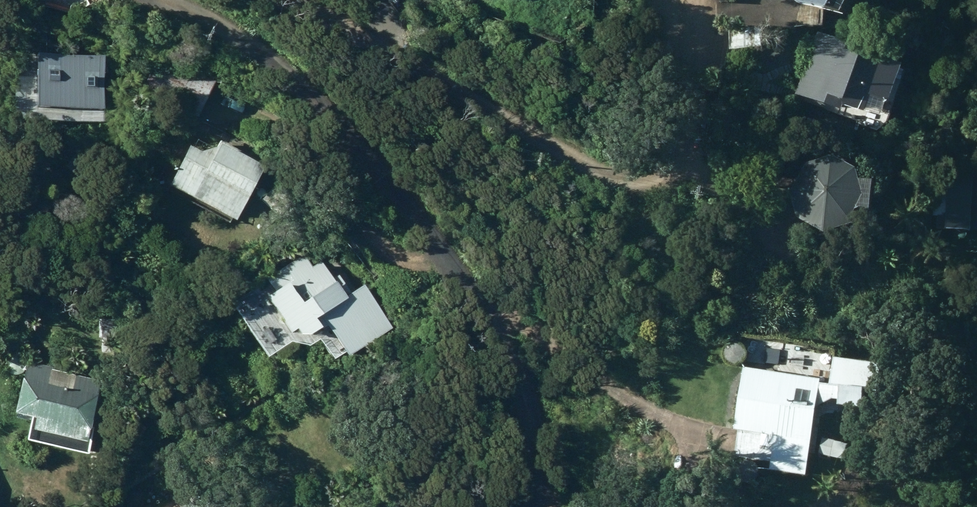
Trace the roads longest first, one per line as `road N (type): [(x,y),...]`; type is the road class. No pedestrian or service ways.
road 1 (unclassified): [(532,506),(511,364),(466,281),(307,90),(267,53),(164,0)]
road 2 (unclassified): [(290,0),(624,182),(664,179),(687,165),(694,0)]

